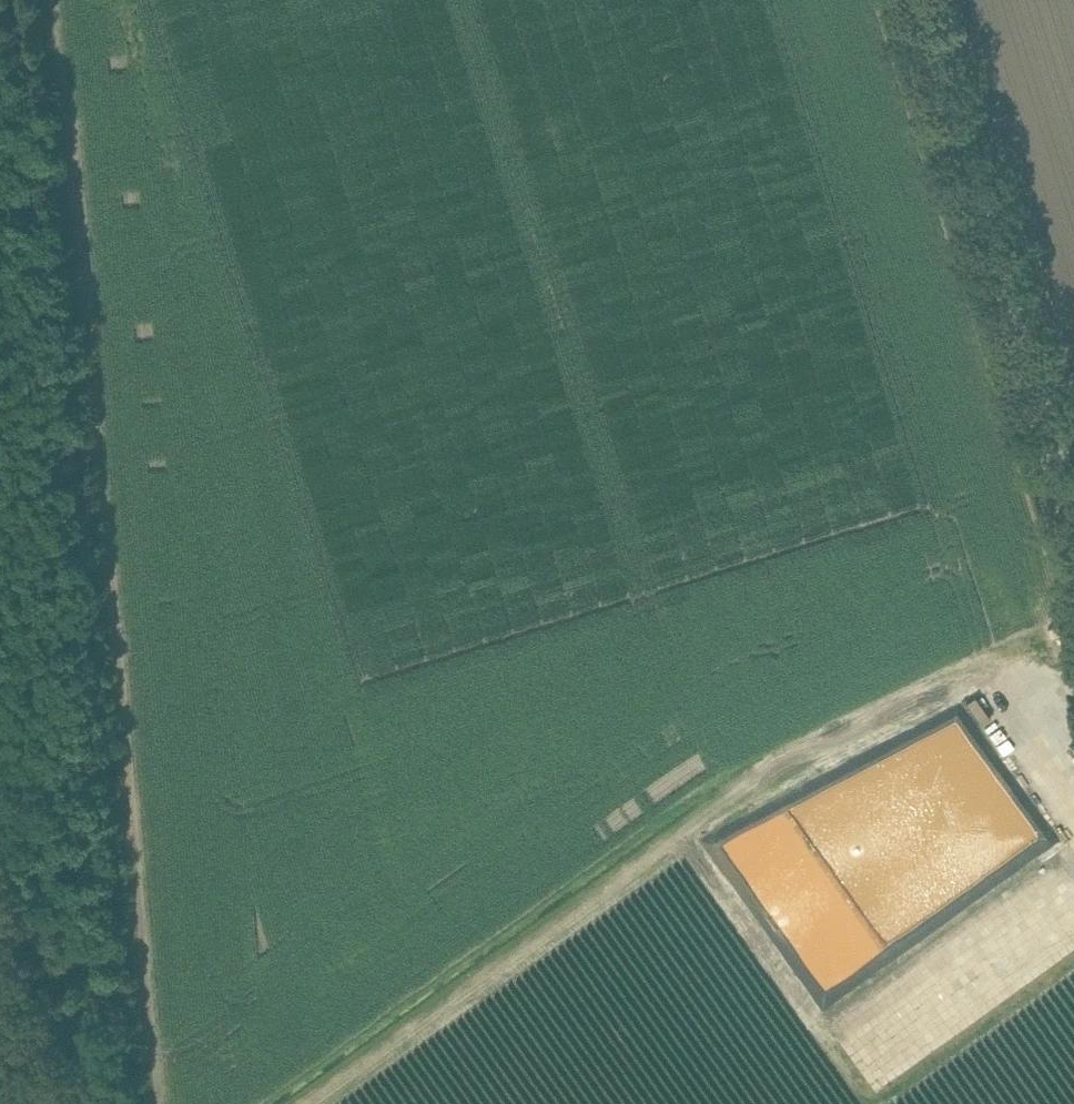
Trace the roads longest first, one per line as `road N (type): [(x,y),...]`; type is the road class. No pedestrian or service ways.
road 1 (track): [(921,0),(1073,499)]

